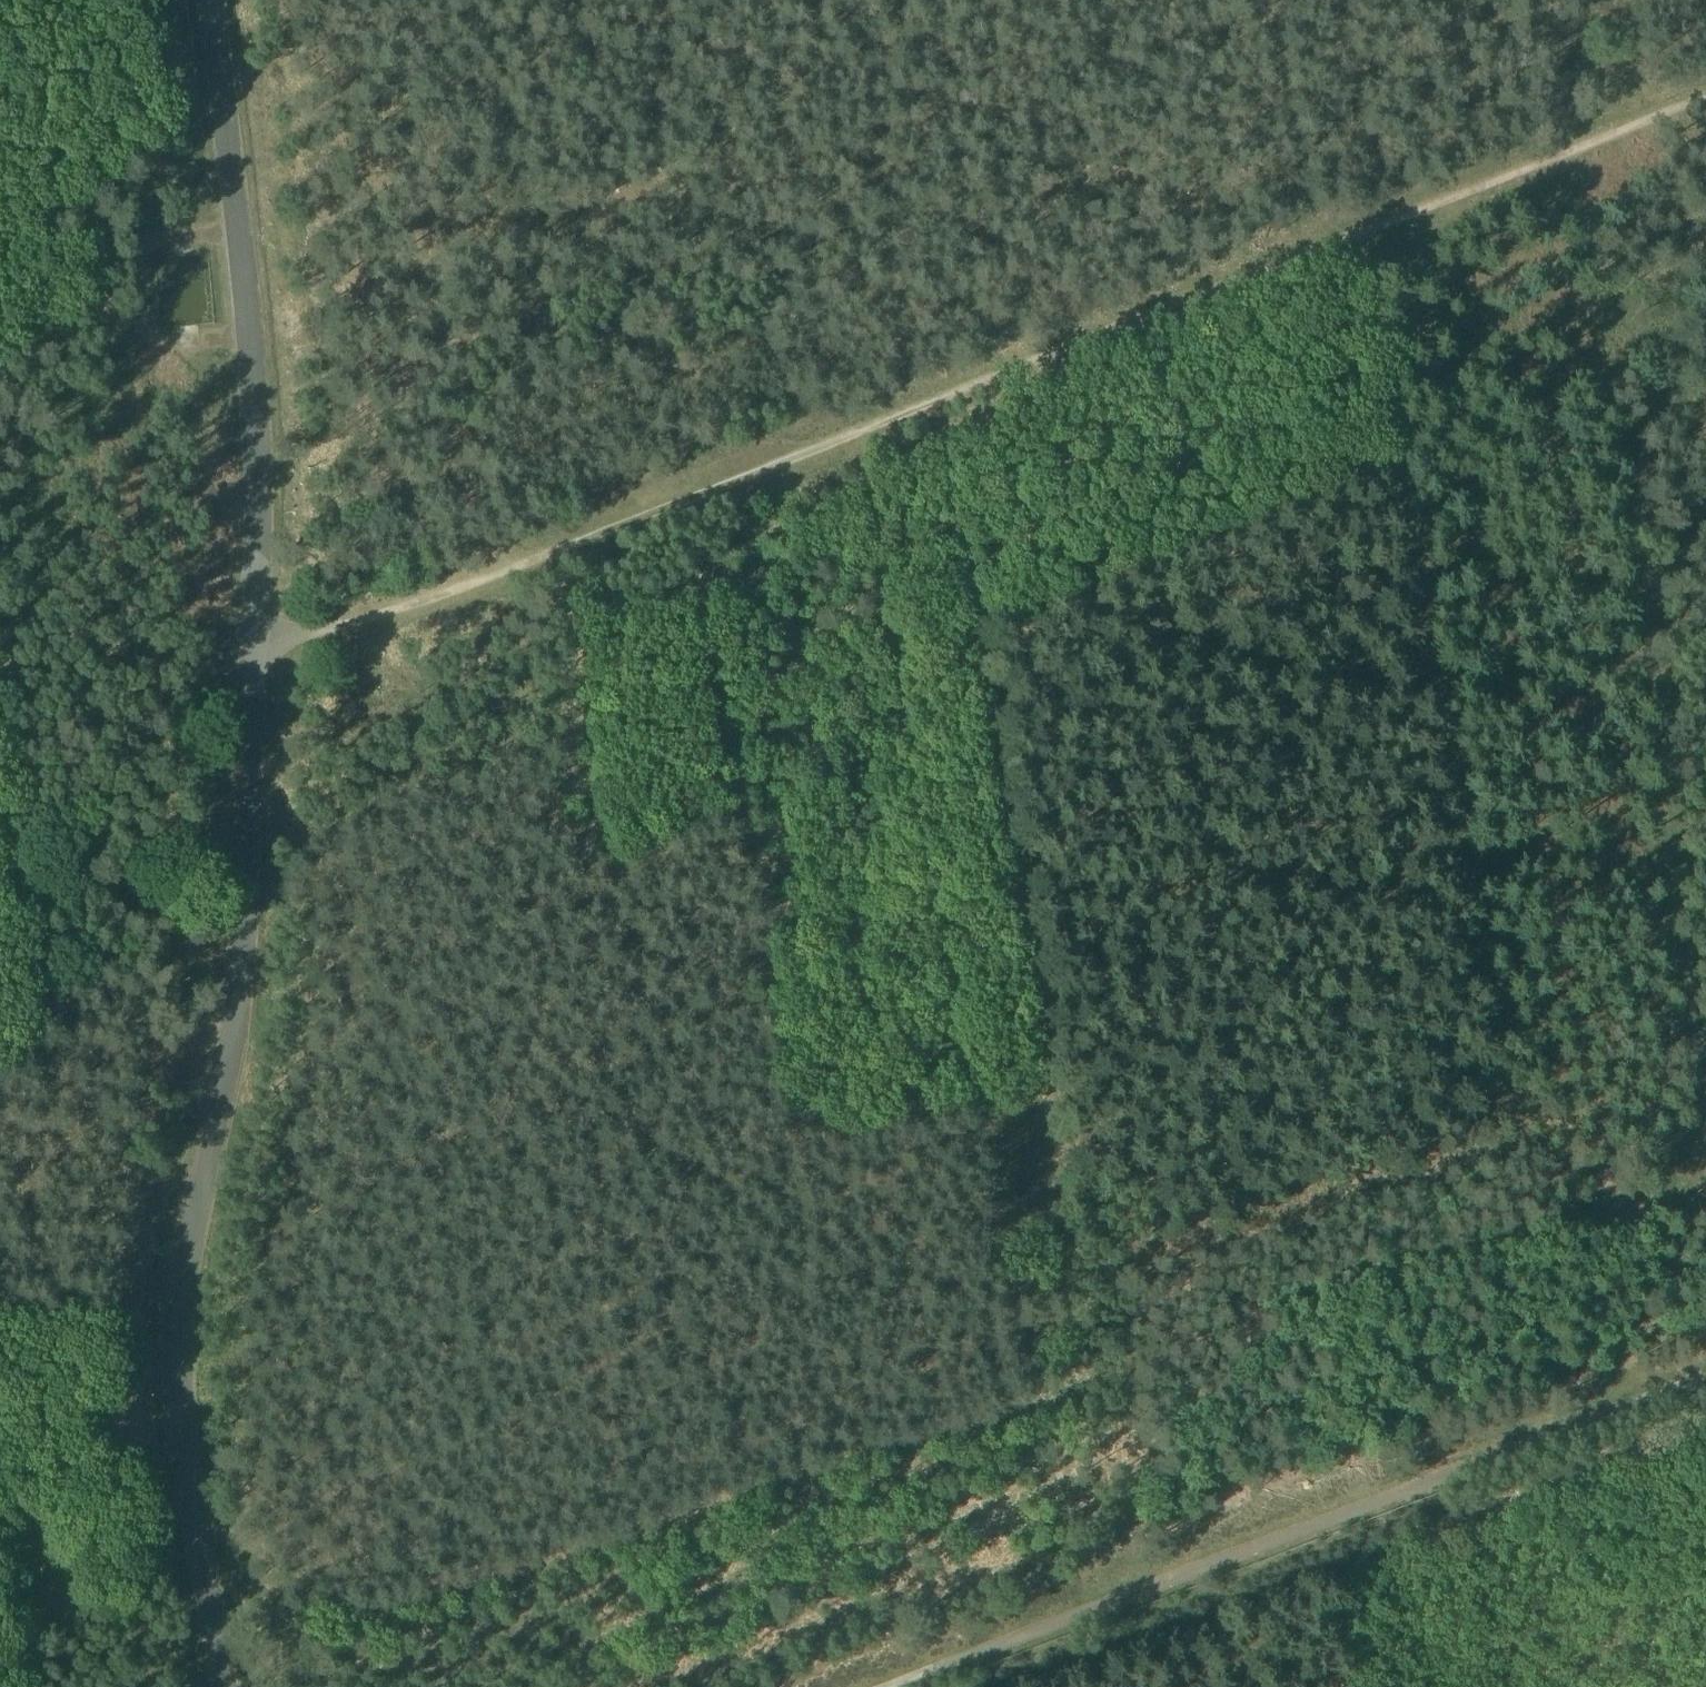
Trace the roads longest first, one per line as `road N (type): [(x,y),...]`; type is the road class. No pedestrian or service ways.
road 1 (track): [(215,0),(252,349),(248,941),(180,1369),(229,1686)]
road 2 (track): [(1705,98),(590,541),(413,605),(253,637)]
road 3 (track): [(1705,1370),(885,1686)]
road 4 (track): [(1586,265),(1560,80)]

